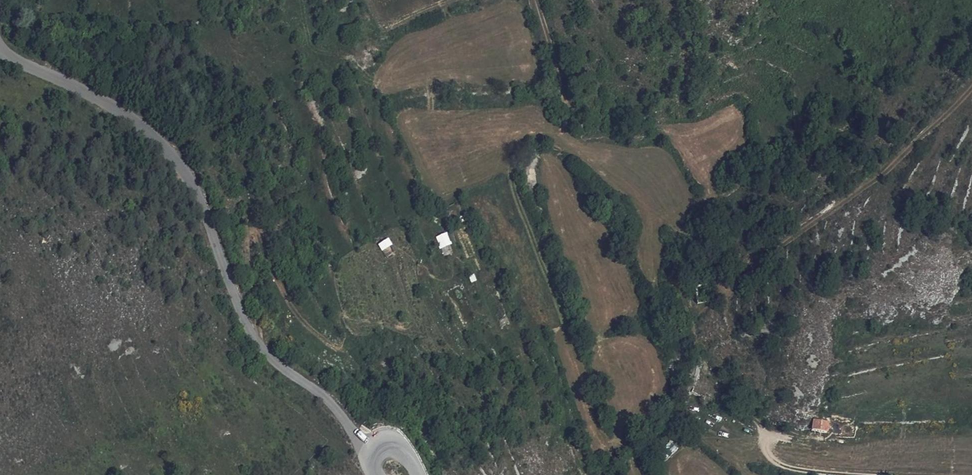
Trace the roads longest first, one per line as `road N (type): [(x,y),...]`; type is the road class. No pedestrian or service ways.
road 1 (tertiary): [(0,49),(149,130),(187,170),(258,343),(372,450)]
road 2 (track): [(882,474),(777,464),(767,451),(769,432)]

